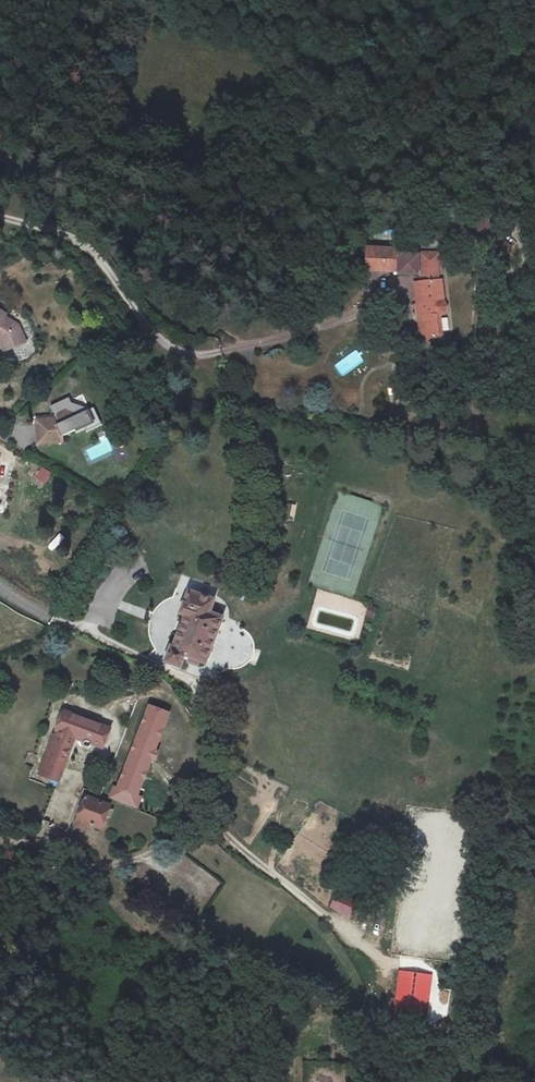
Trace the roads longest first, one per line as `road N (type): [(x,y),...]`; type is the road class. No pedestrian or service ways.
road 1 (track): [(372,302),(341,321),(224,352),(181,353),(150,328),(88,245),(0,216)]
road 2 (residential): [(194,816),(212,774),(208,725),(191,688),(0,590)]

